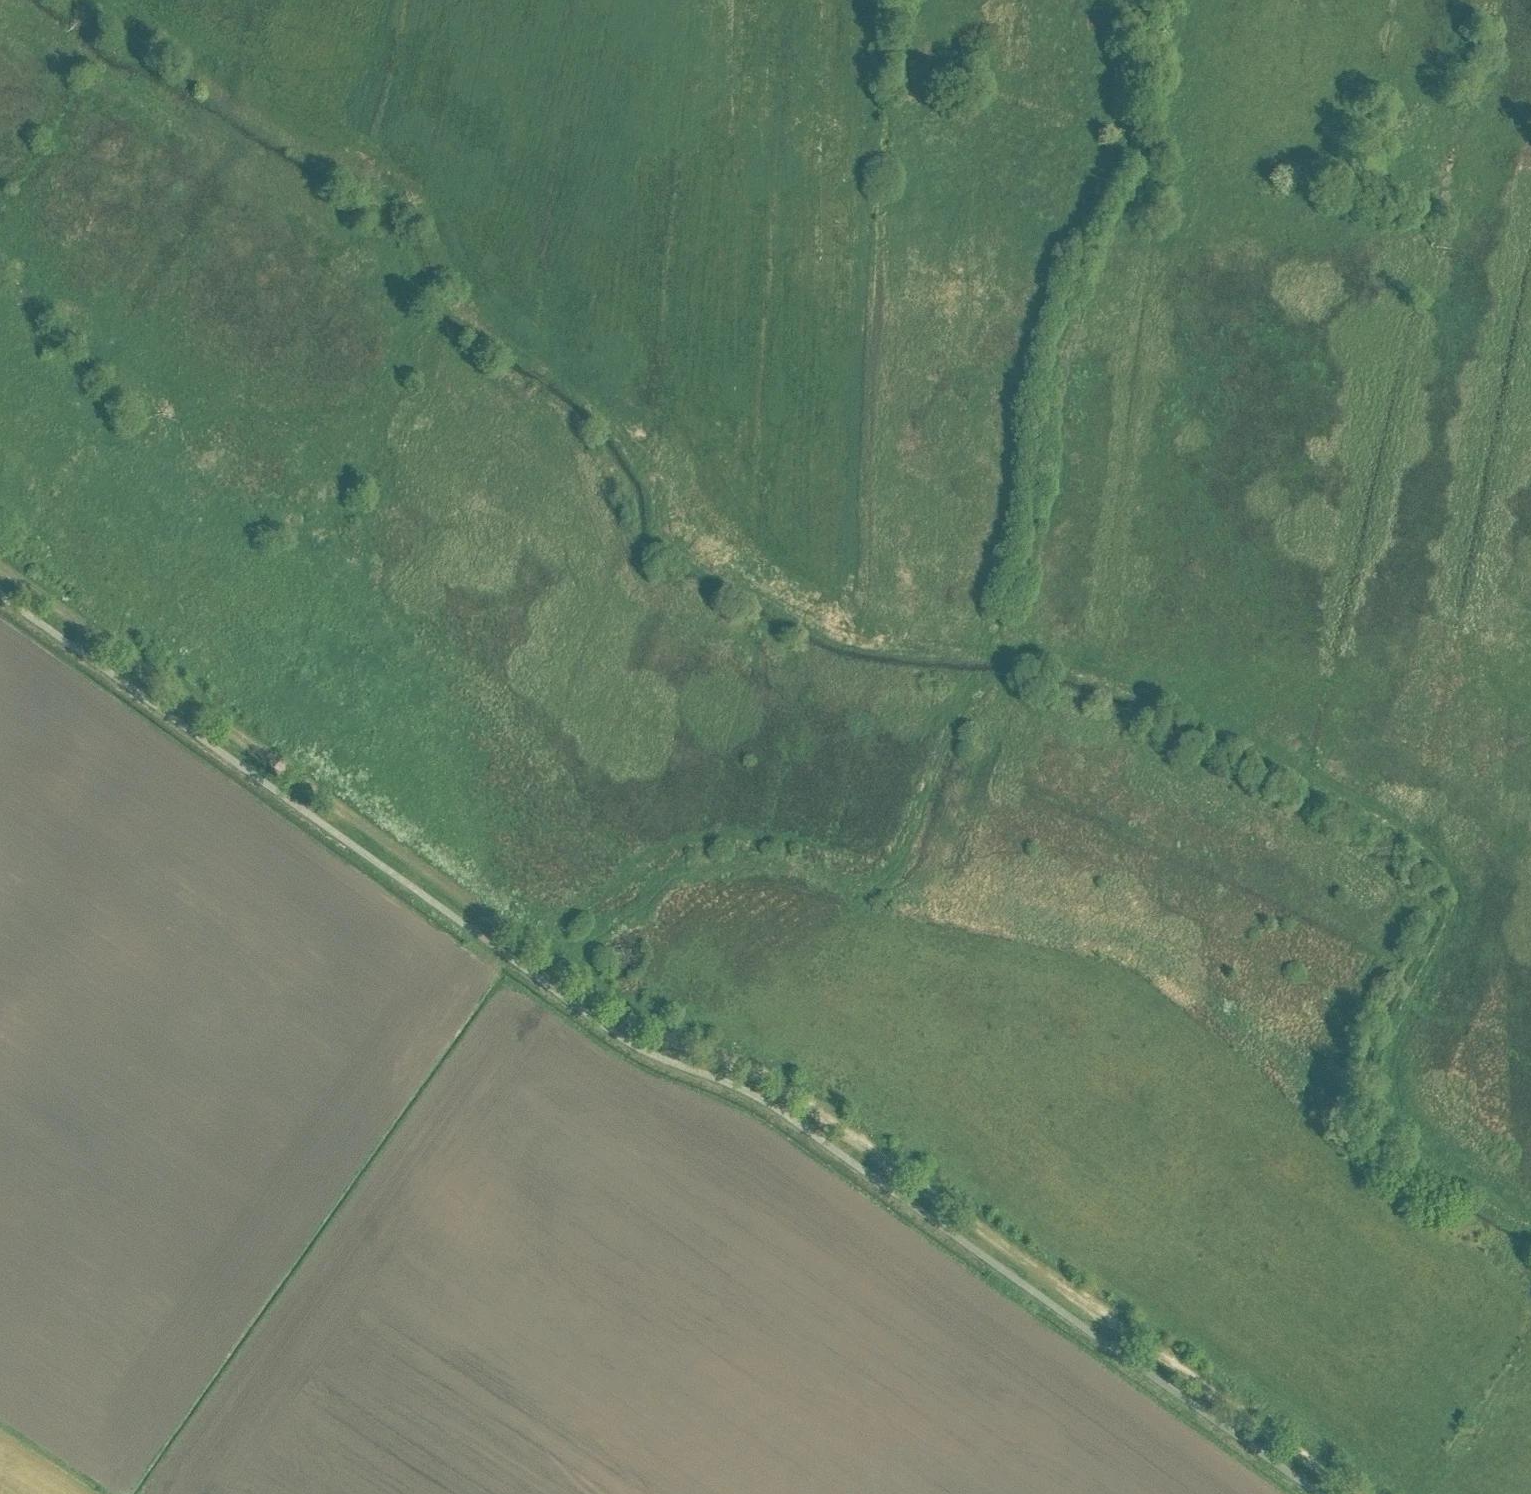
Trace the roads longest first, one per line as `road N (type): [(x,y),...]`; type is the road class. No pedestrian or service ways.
road 1 (track): [(0,569),(649,1026),(750,1067),(820,1112),(1355,1493)]

